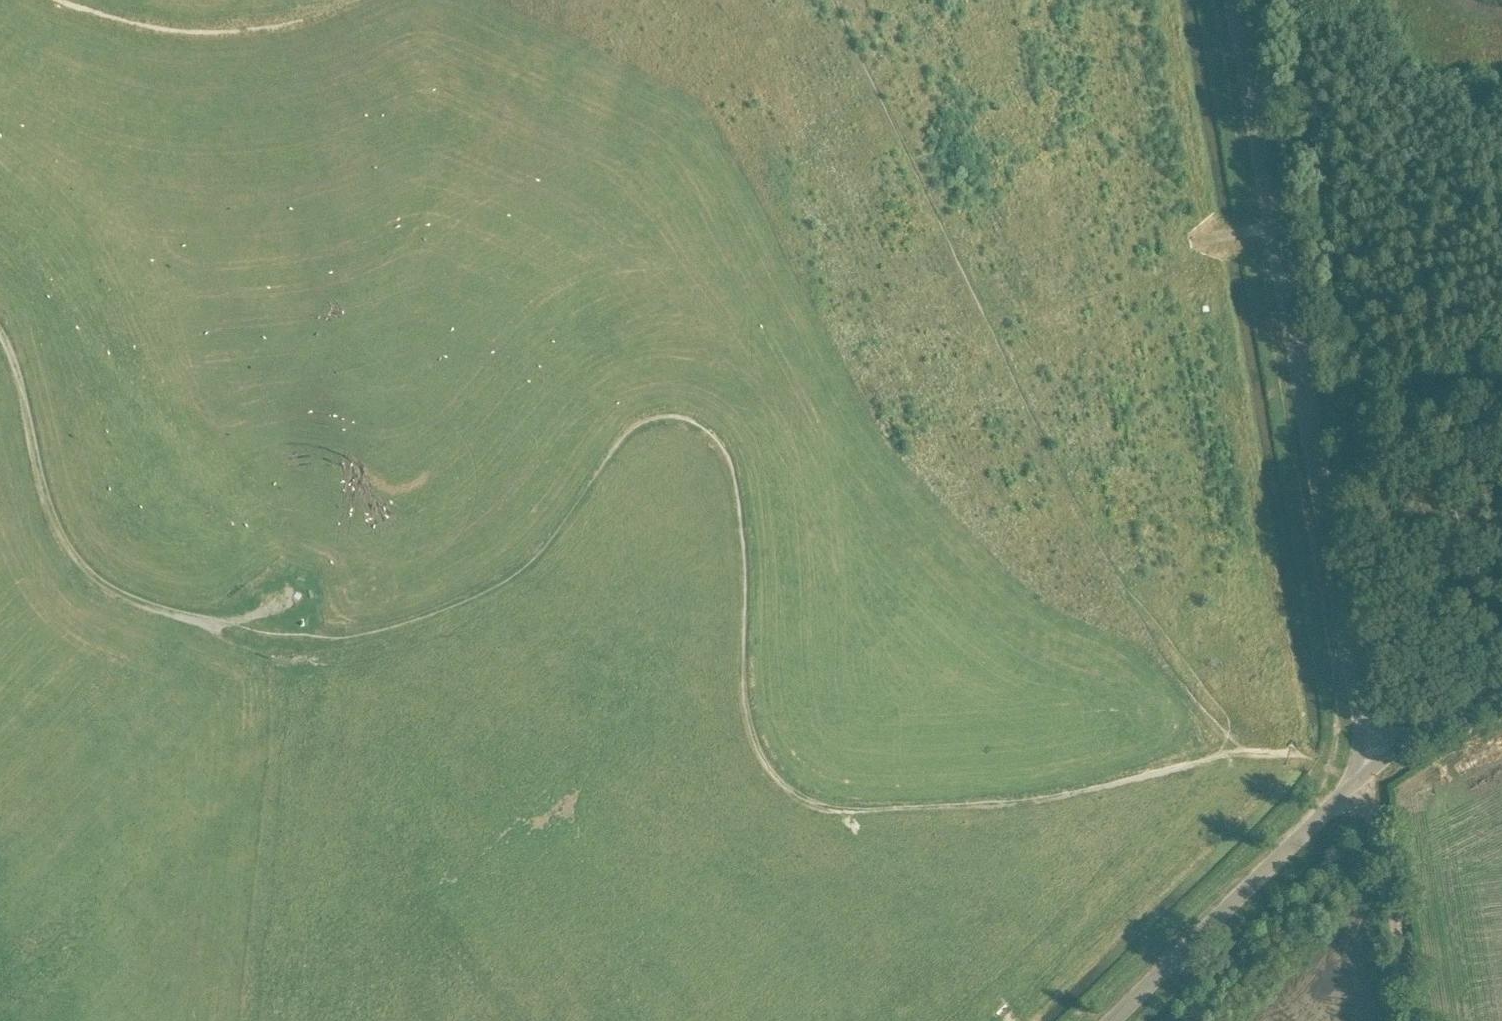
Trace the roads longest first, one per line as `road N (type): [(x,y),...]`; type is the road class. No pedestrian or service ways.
road 1 (unclassified): [(1371,762),(1232,0)]
road 2 (unclassified): [(1117,1020),(1371,762)]
road 3 (track): [(1416,1020),(1371,762)]
road 4 (unclassified): [(1371,762),(1501,699)]

